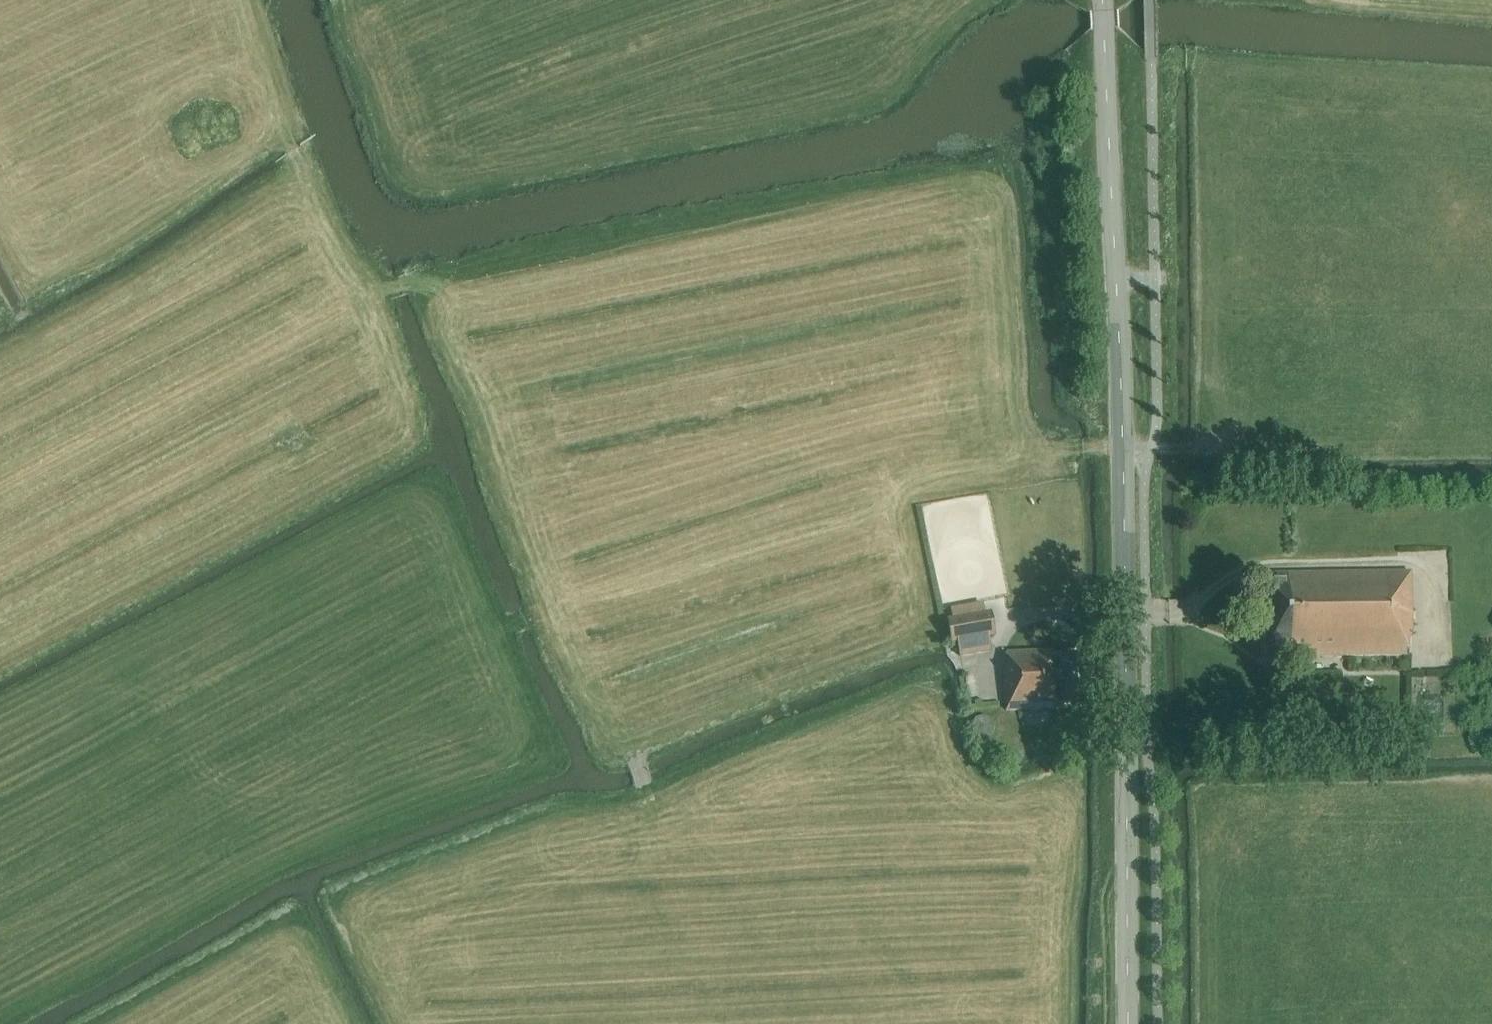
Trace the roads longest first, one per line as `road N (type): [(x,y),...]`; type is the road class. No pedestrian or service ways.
road 1 (secondary): [(1128,1023),(1122,426),(1103,0)]

